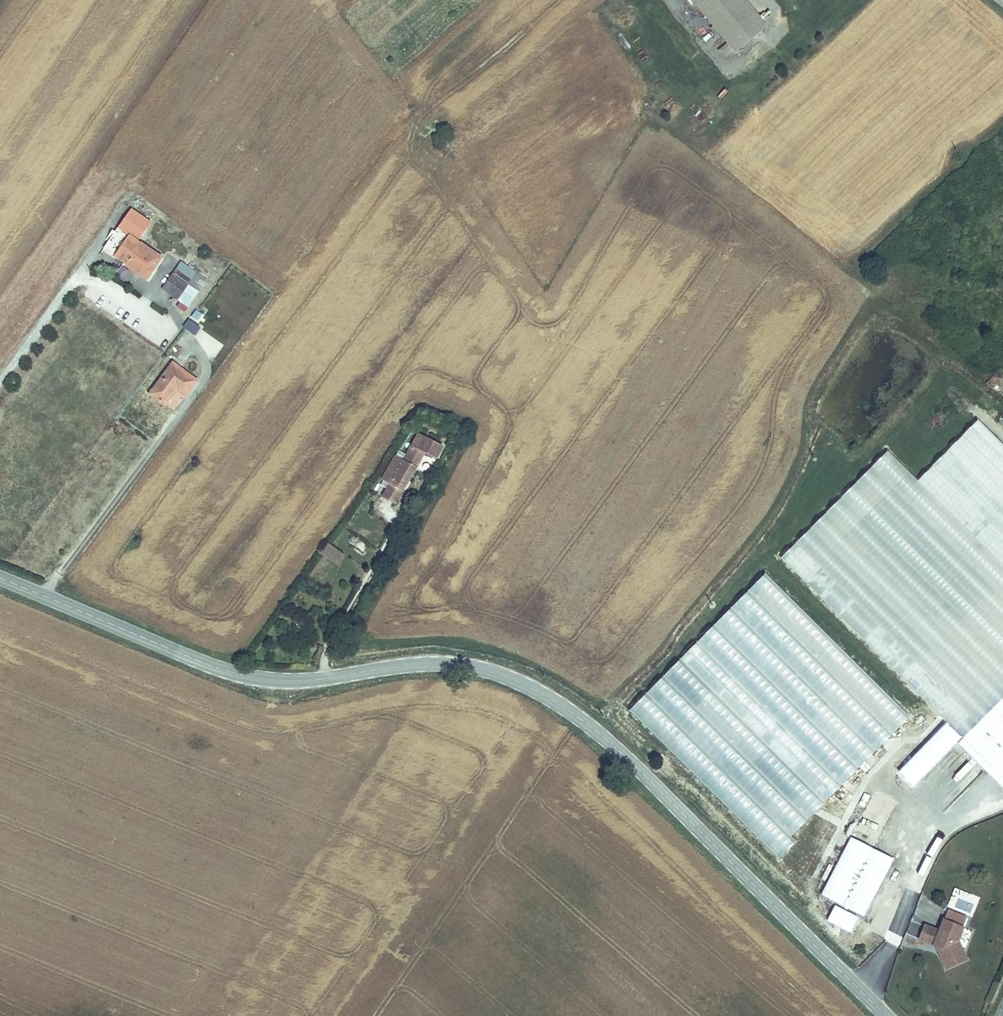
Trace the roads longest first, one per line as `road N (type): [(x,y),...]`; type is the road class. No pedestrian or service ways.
road 1 (tertiary): [(0,577),(246,675),(302,679),(460,663),(531,686),(620,751),(885,1015)]

